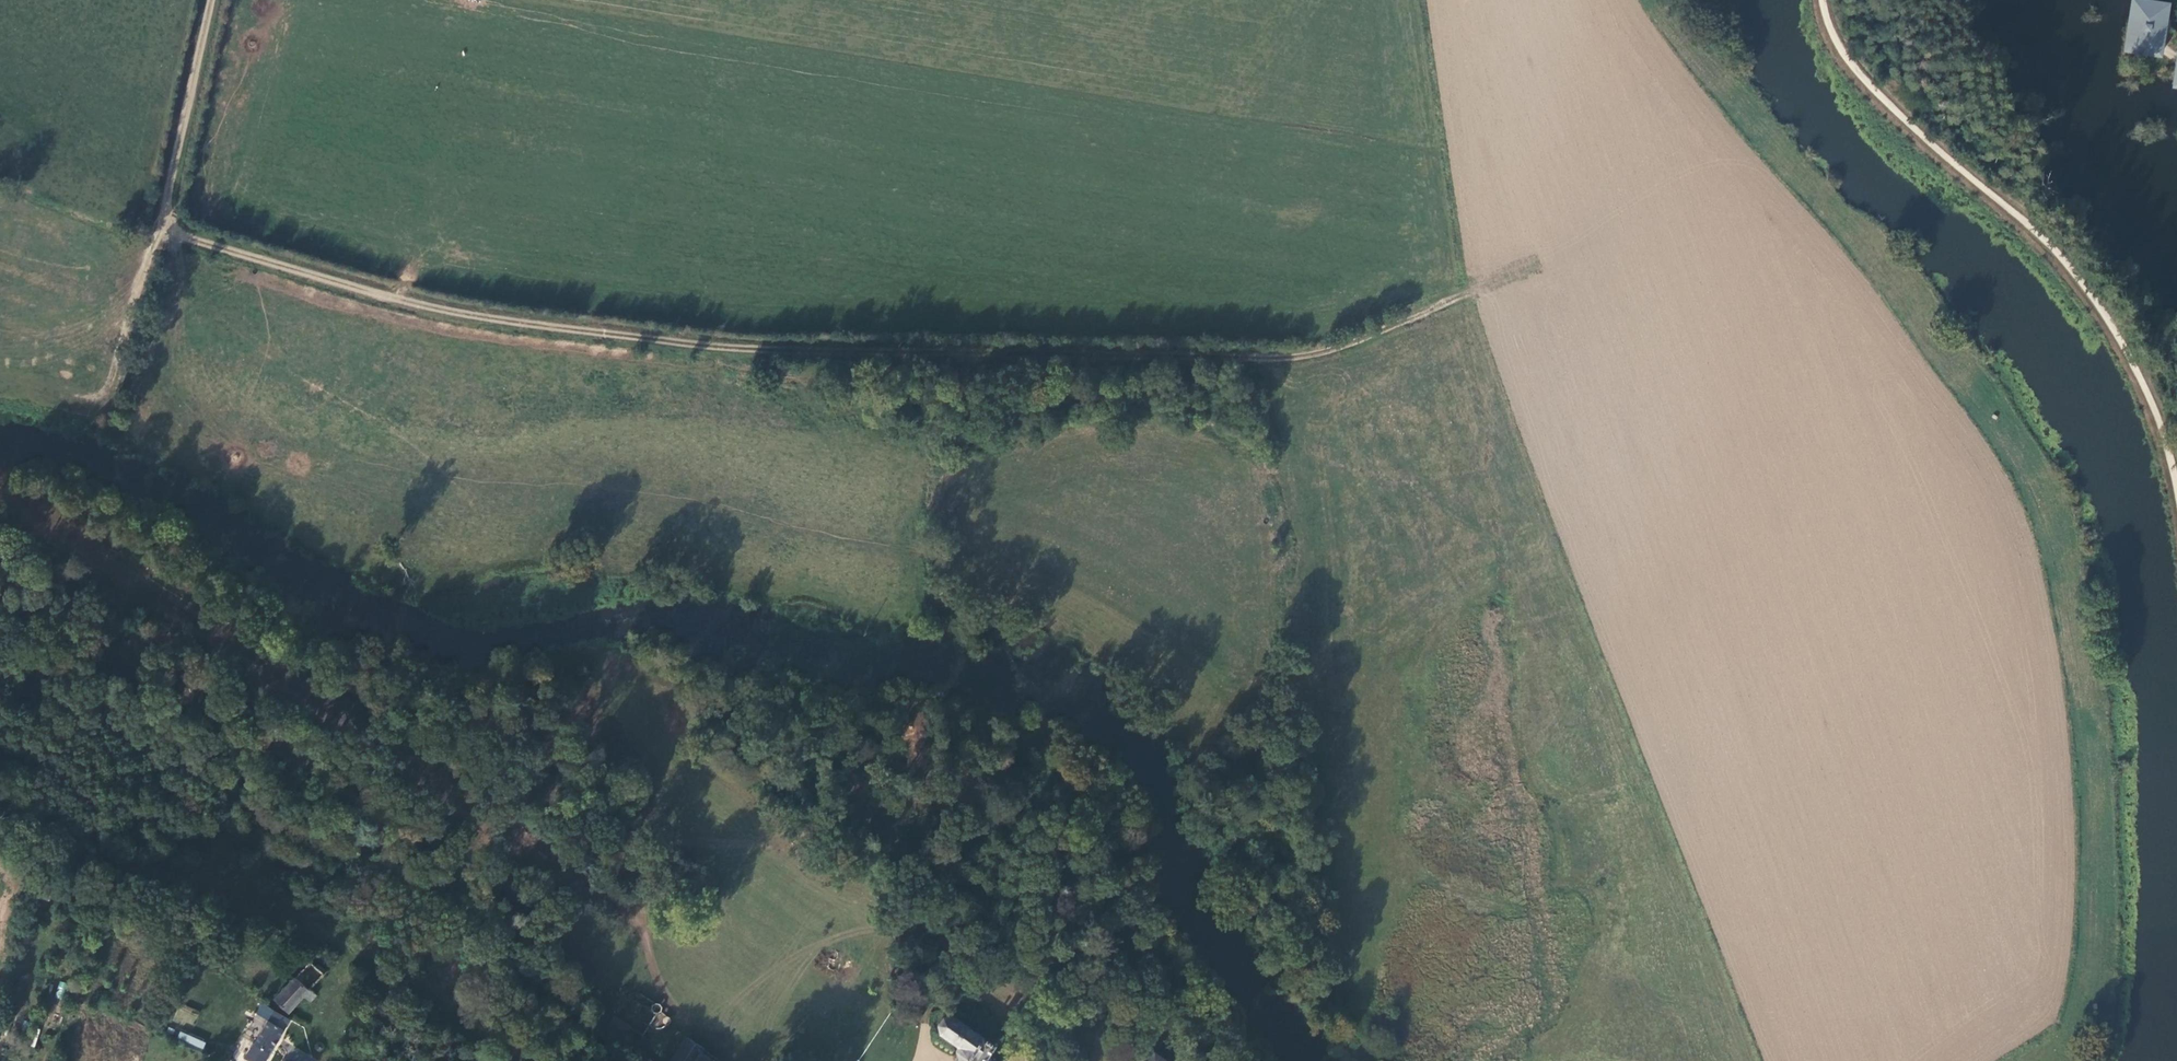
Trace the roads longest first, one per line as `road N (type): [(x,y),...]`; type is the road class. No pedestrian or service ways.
road 1 (track): [(212,0),(162,235),(478,331),(1230,361),(1325,354),(1482,287)]

